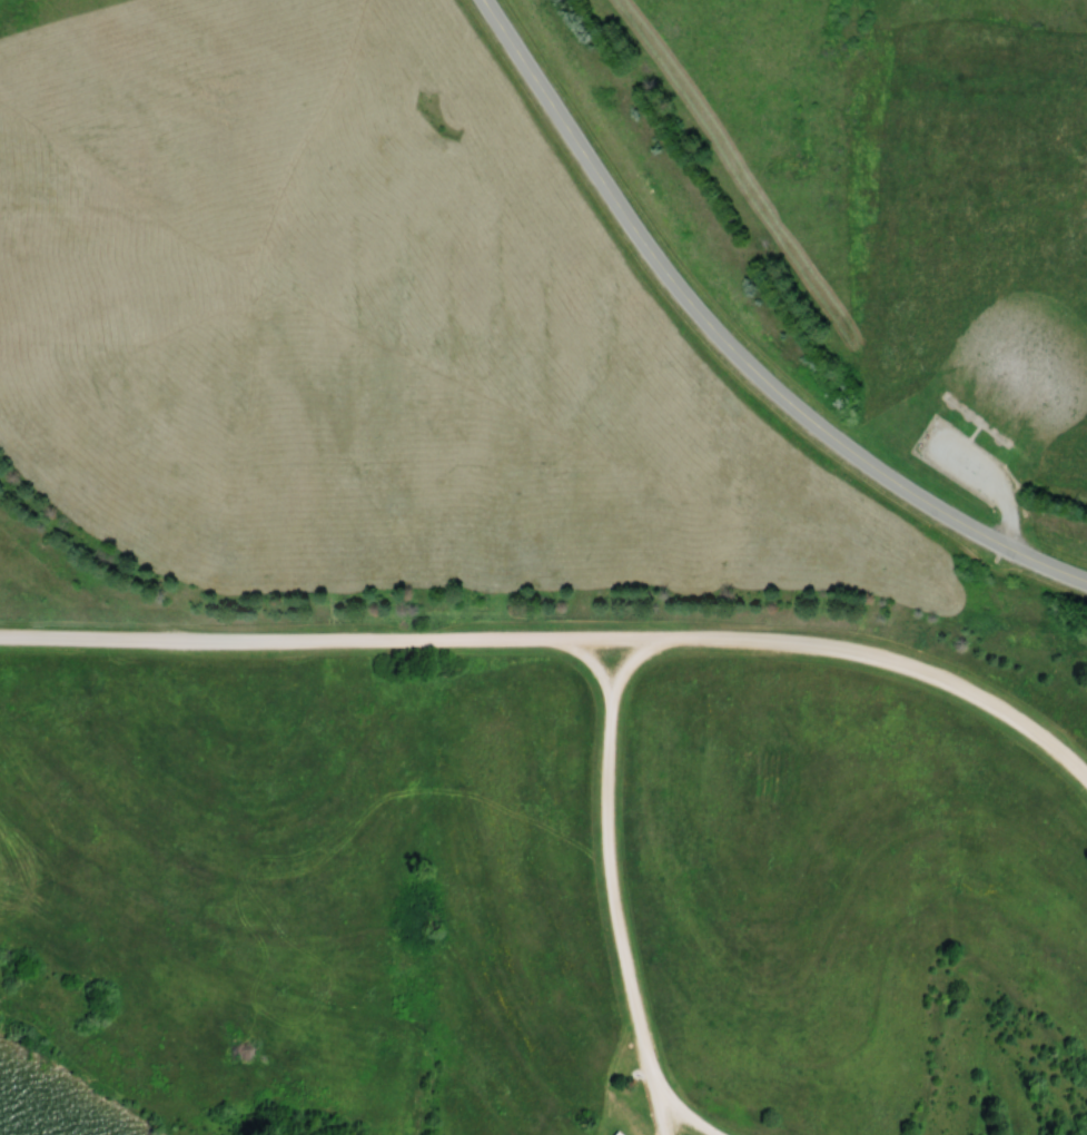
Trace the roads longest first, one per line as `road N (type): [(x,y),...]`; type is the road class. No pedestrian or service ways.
road 1 (tertiary): [(1086,579),(902,487),(747,361),(638,231),(486,0)]

